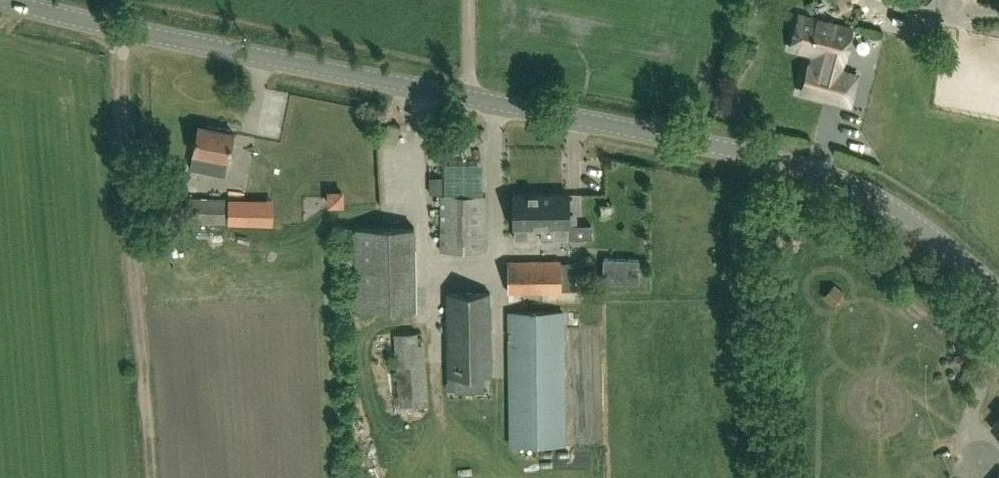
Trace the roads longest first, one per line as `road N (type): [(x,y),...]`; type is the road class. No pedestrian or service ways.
road 1 (tertiary): [(998,296),(892,209),(736,150),(0,1)]

